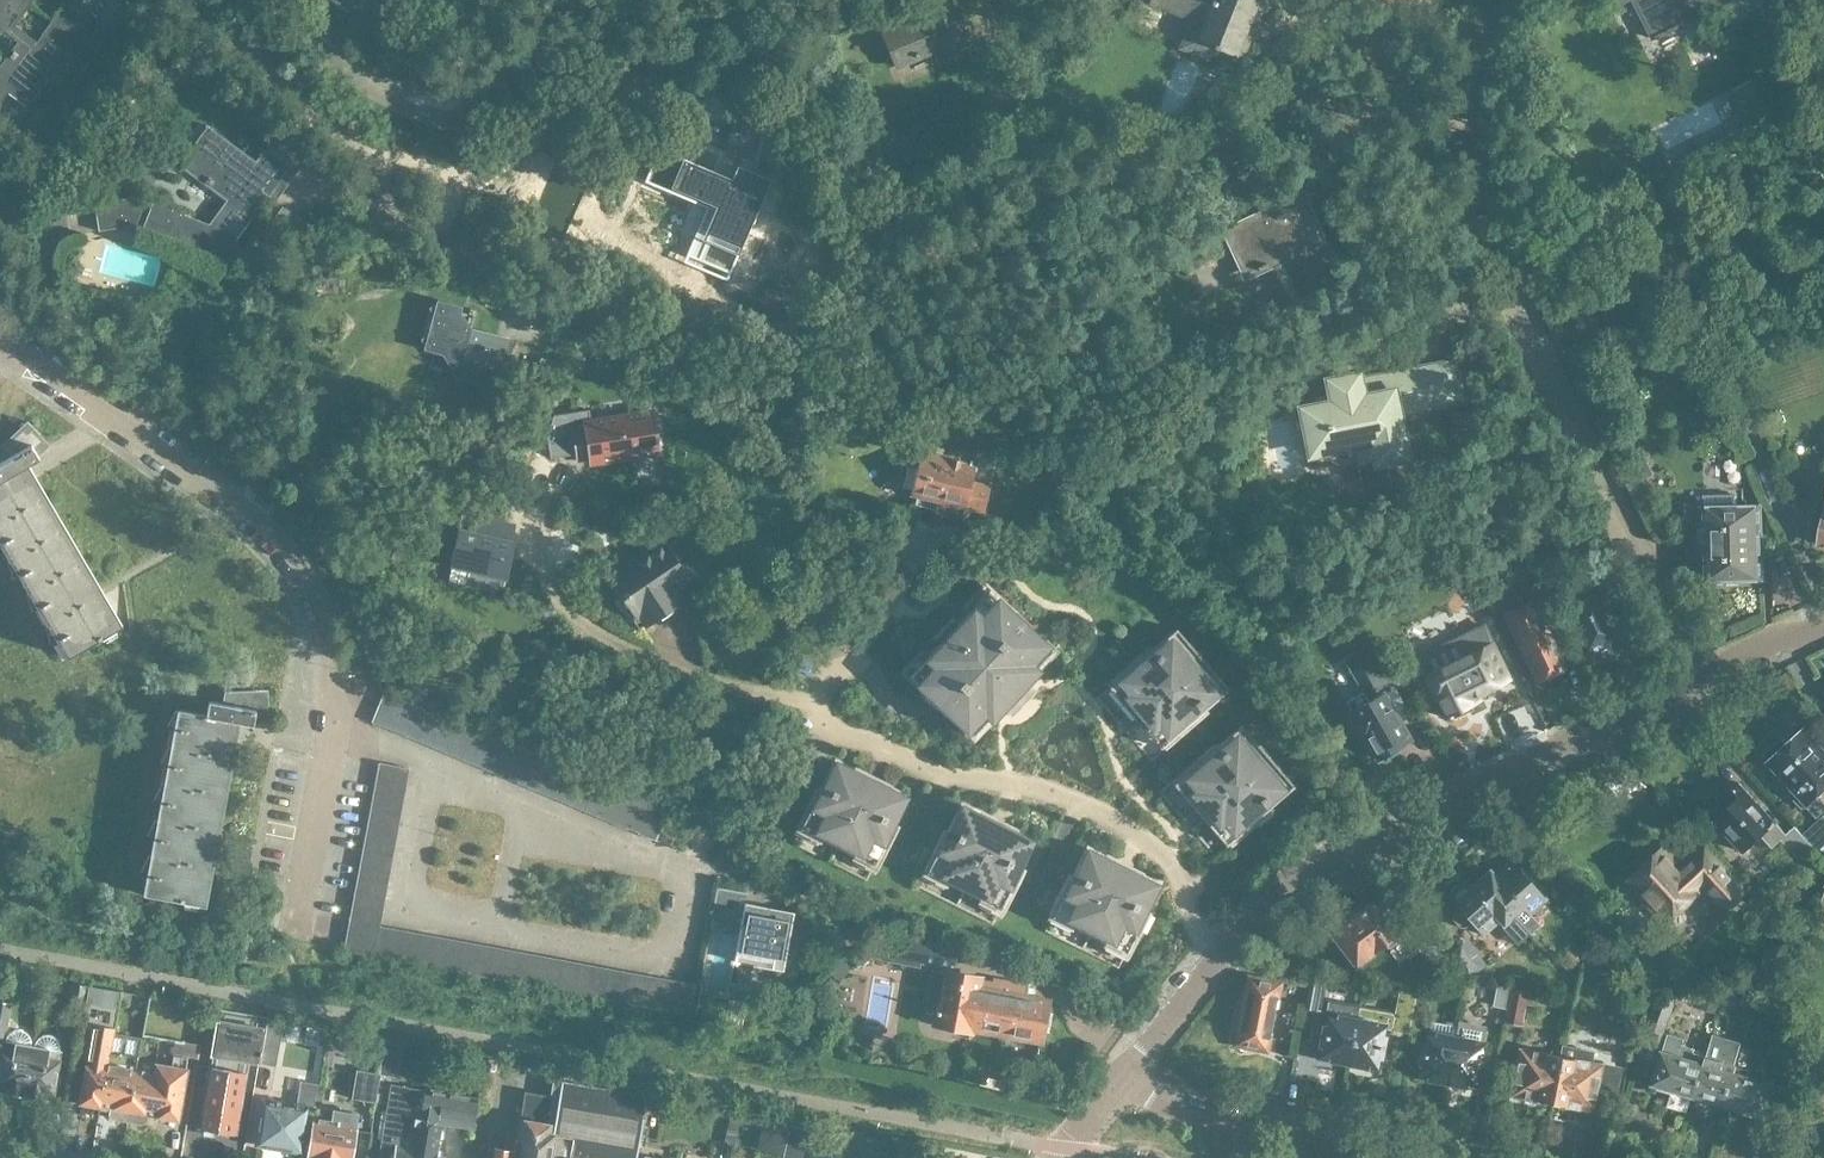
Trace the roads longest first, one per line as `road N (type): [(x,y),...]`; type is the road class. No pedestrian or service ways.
road 1 (residential): [(301,925),(329,761),(327,692),(292,591),(221,500),(0,343)]
road 2 (tertiary): [(1119,1081),(1257,907),(1339,851),(1435,815),(1456,794),(1692,685)]
road 3 (residential): [(1692,685),(1469,211)]
road 4 (residential): [(1437,1157),(1171,1108),(1119,1081)]
road 5 (residential): [(1469,211),(1424,202),(1406,177),(1413,139),(1447,127)]
road 6 (tertiary): [(1692,685),(1732,658),(1823,625)]

